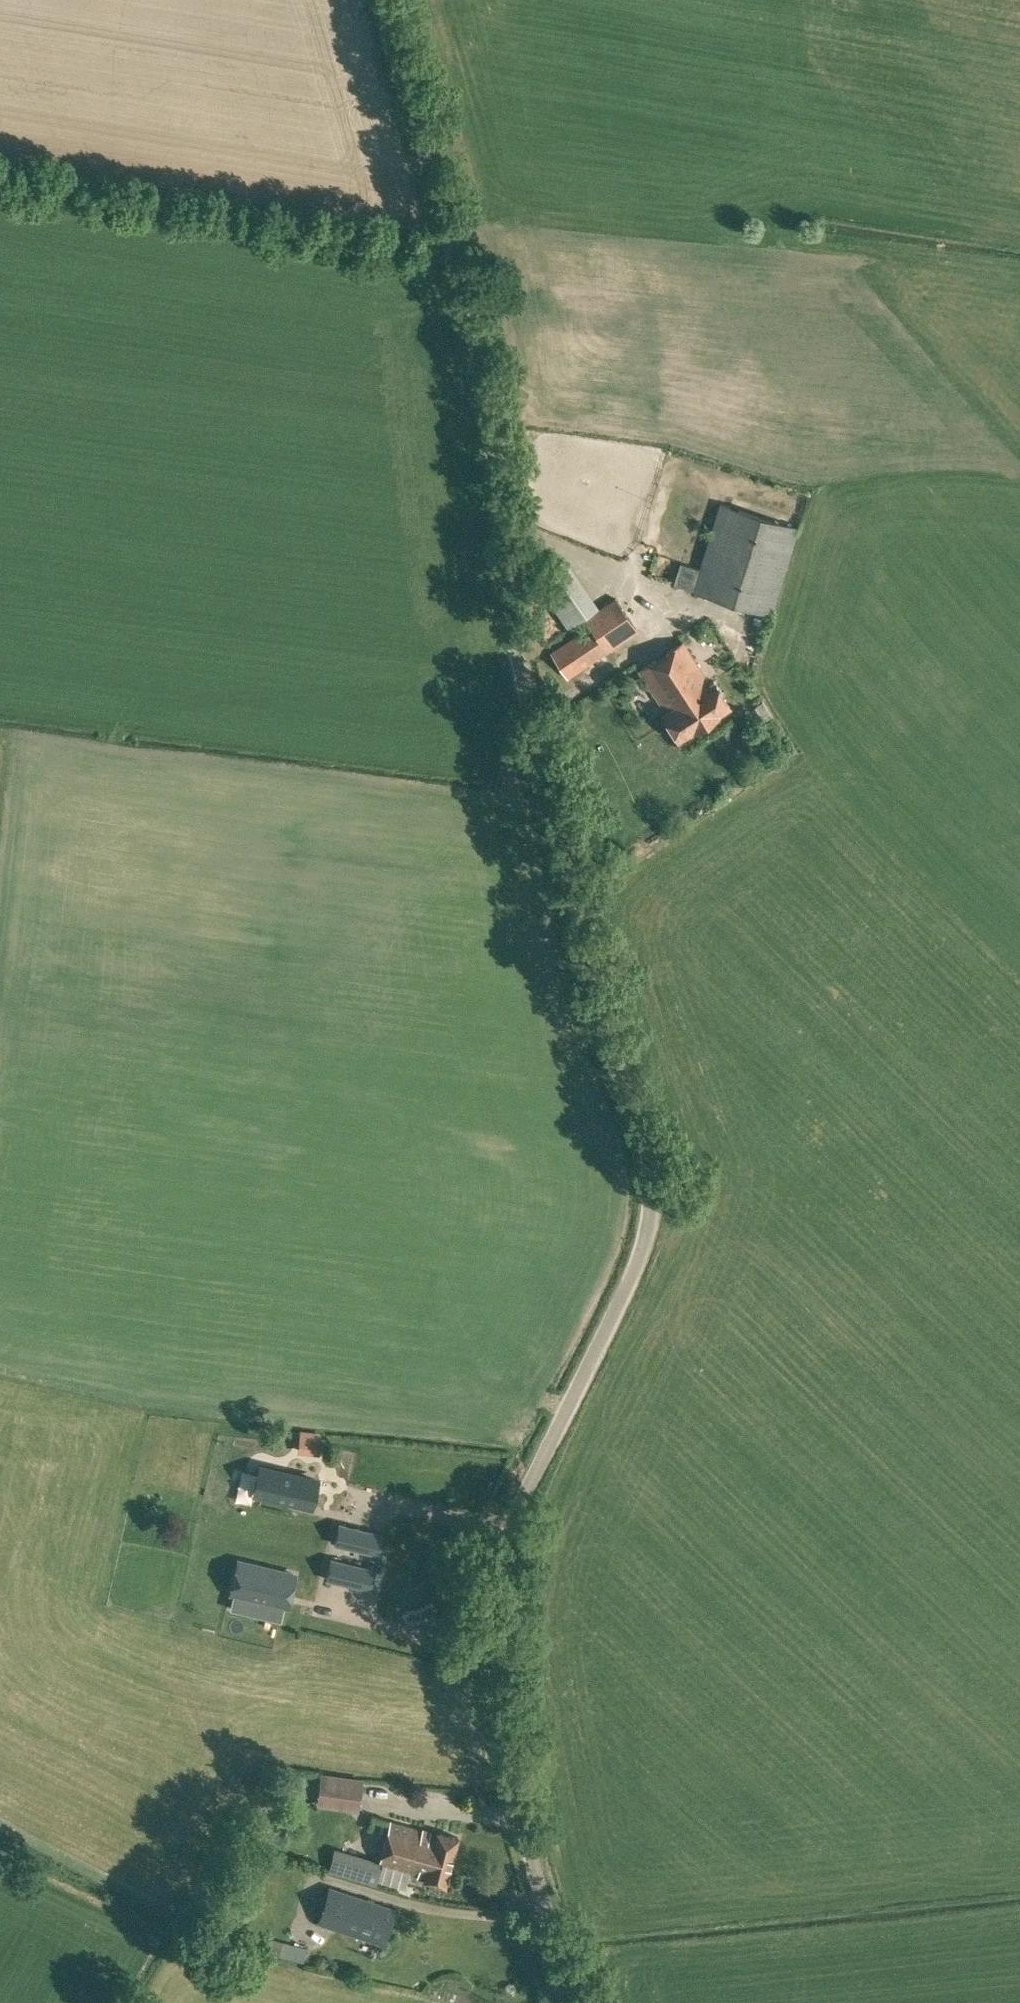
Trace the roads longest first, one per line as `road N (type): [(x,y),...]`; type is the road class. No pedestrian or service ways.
road 1 (unclassified): [(582,2002),(510,1784),(501,1680),(507,1558),(543,1456),(646,1258),(654,1205),(532,695),(488,396),(382,0)]

